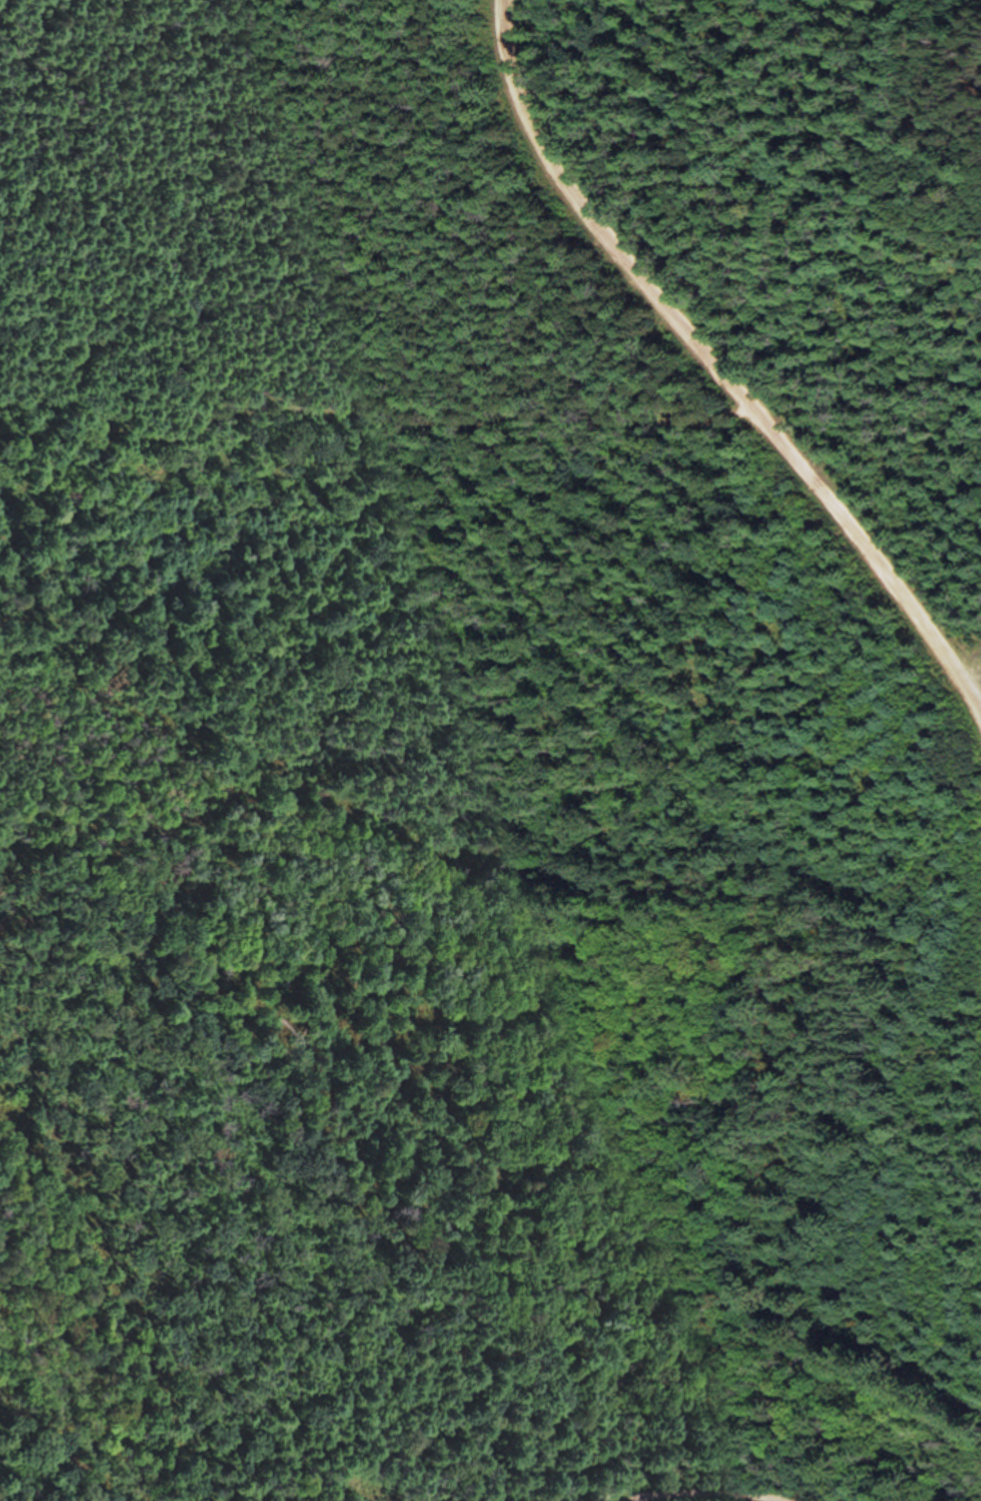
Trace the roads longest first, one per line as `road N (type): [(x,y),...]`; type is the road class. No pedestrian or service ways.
road 1 (residential): [(980,687),(544,154),(504,57),(507,0)]

